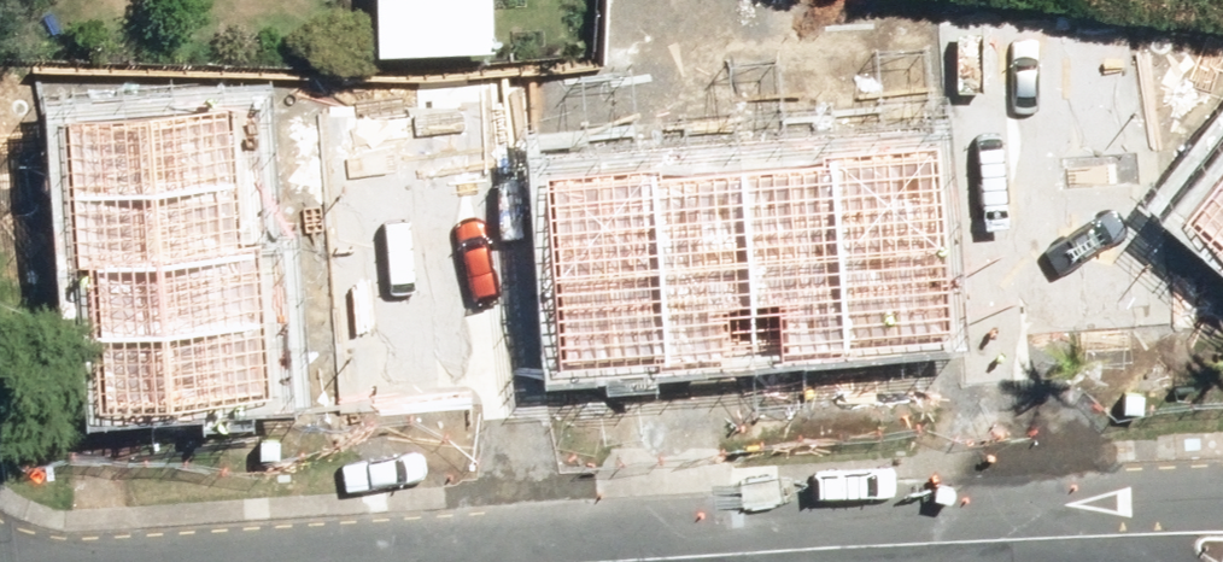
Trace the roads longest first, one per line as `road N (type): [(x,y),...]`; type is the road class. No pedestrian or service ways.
road 1 (residential): [(625,561),(1091,531),(1179,534),(1222,545)]

